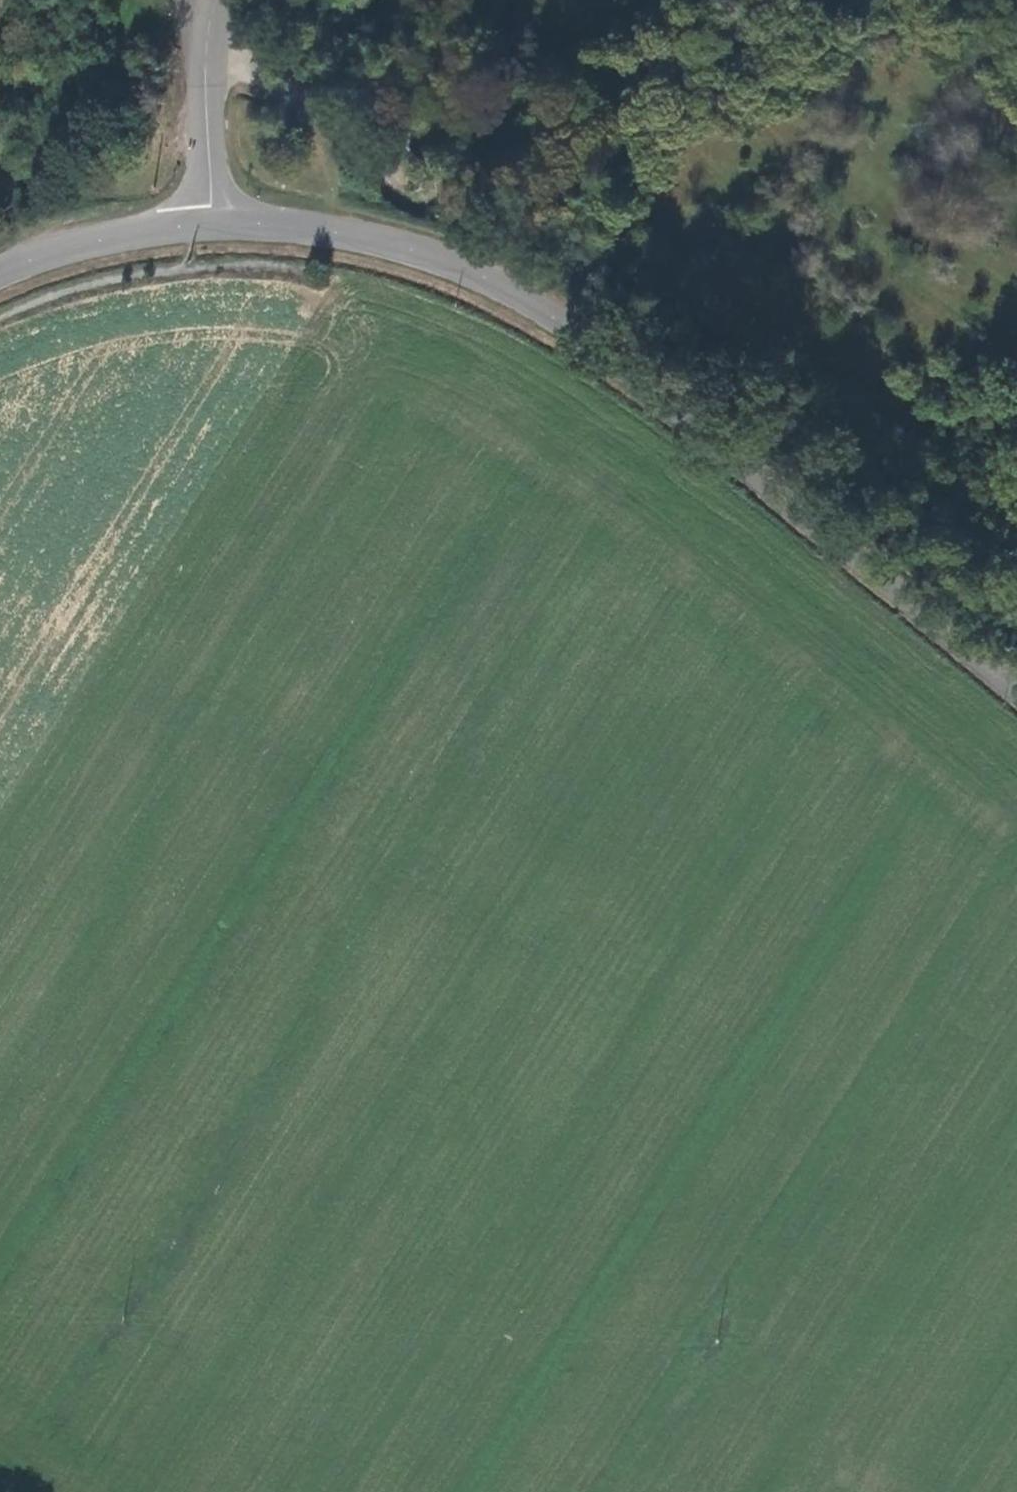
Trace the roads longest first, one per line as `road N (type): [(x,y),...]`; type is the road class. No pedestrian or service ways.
road 1 (tertiary): [(209,225),(355,237),(513,291),(590,339),(1016,690)]
road 2 (tertiary): [(219,0),(209,31),(209,225)]
road 3 (tertiary): [(0,272),(118,236),(209,225)]

